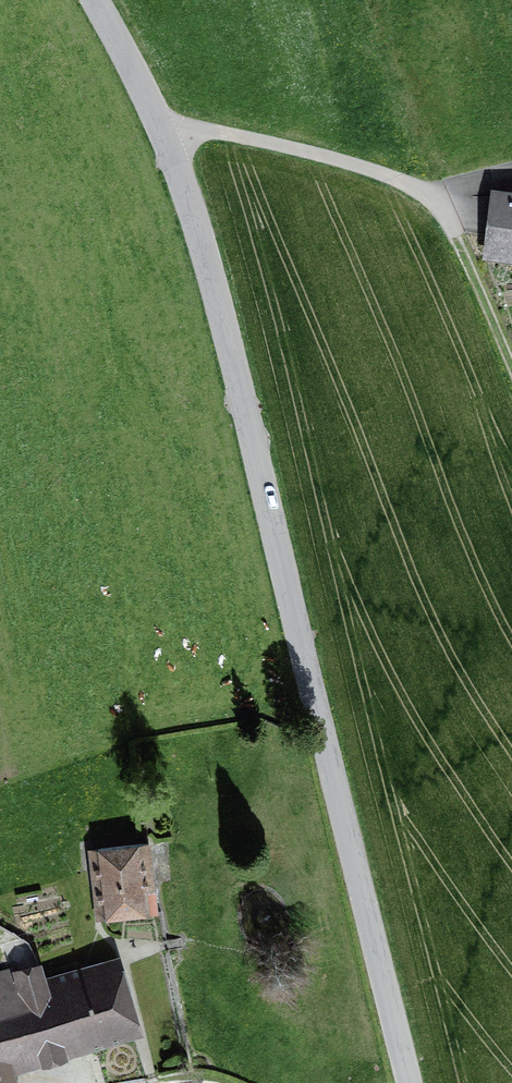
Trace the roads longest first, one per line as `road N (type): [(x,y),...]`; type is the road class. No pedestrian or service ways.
road 1 (tertiary): [(97,0),(165,137),(202,241),(411,1082)]
road 2 (track): [(511,367),(449,220),(416,188),(378,170),(228,133),(165,137)]

